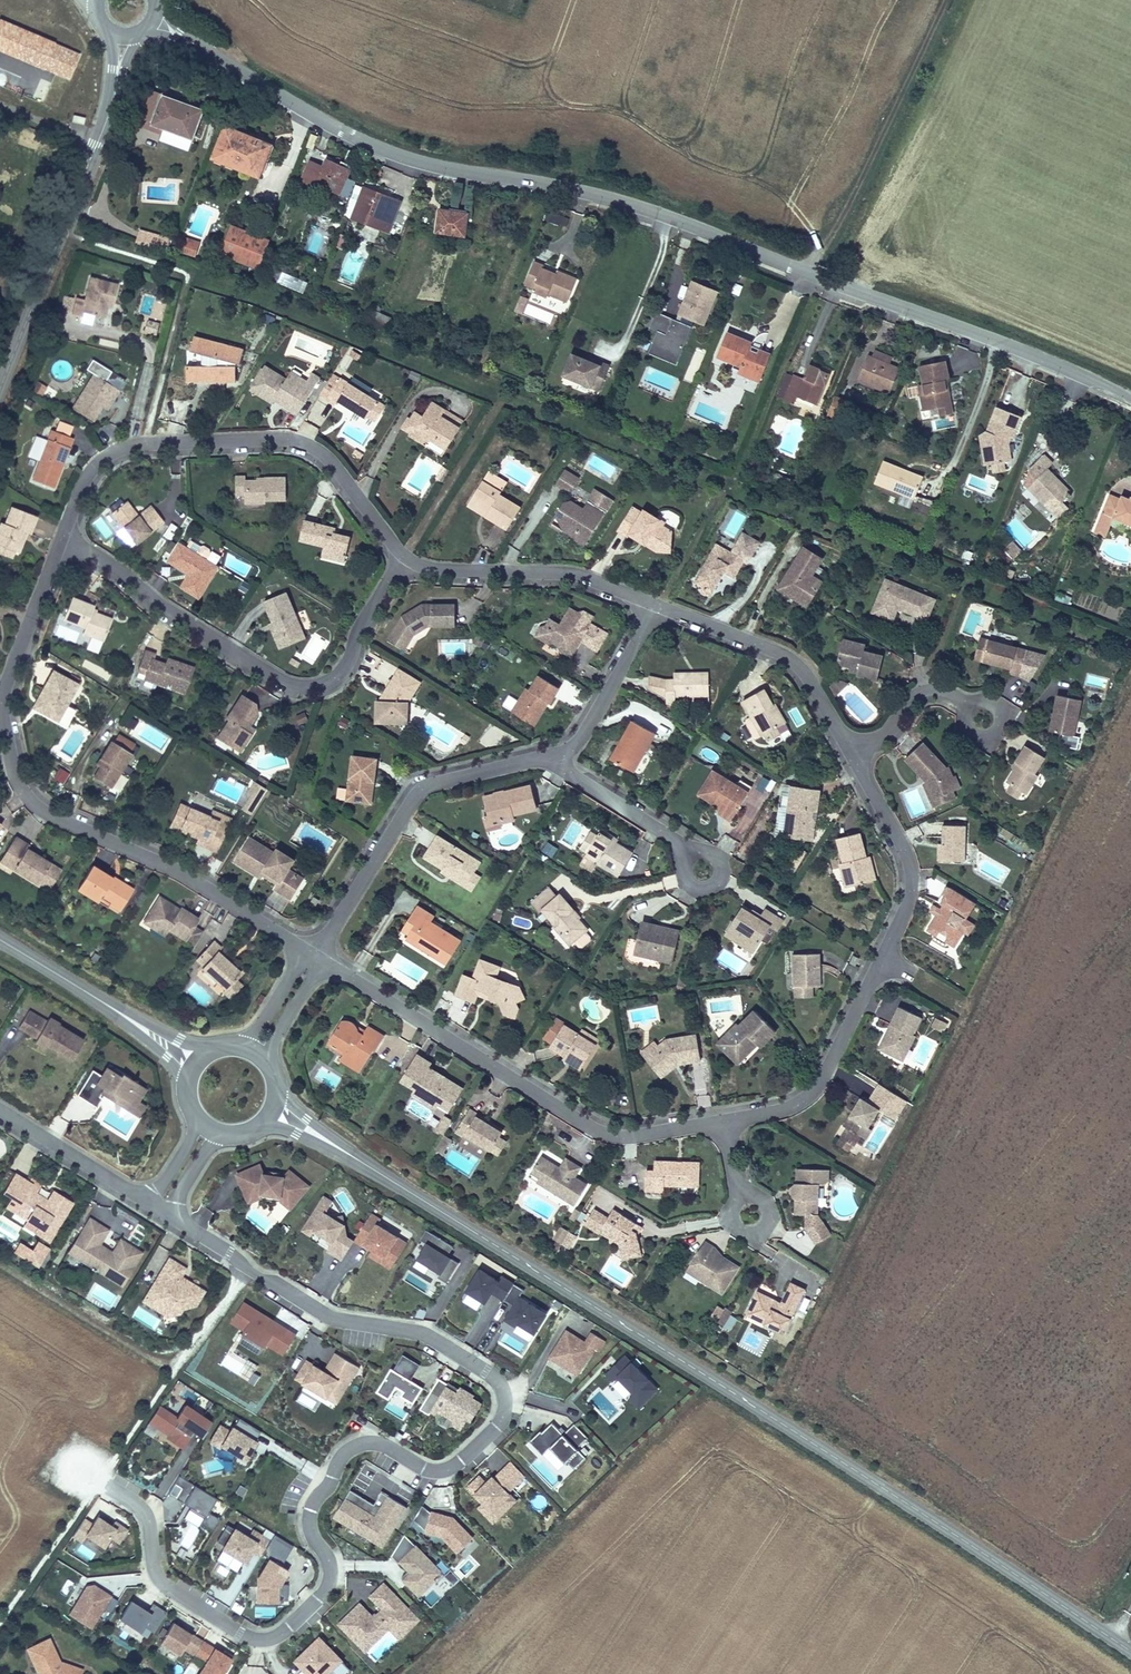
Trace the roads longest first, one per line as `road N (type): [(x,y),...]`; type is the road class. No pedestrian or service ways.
road 1 (residential): [(195,1235),(312,1311),(427,1336),(486,1370),(508,1393),(506,1416),(469,1460),(448,1471),(424,1472),(371,1443),(344,1451),(310,1521),(332,1577),(289,1628),(267,1639),(241,1632),(163,1583),(146,1516),(77,1468)]
road 2 (unclassified): [(194,45),(428,167),(553,188),(741,248),(933,315),(1130,403)]
road 3 (tertiary): [(358,1158),(1130,1654)]
road 4 (residential): [(313,958),(167,864),(33,804),(16,774),(4,695),(64,539)]
road 5 (residential): [(851,747),(906,850),(905,893),(882,957),(806,1097),(726,1122)]
road 6 (residential): [(726,1122),(634,1137),(598,1132),(313,958)]
road 7 (residential): [(64,539),(286,689),(313,692),(347,667),(403,555)]
road 8 (residential): [(64,539),(90,471),(111,453),(143,439),(284,437),(324,449),(403,555)]
road 9 (residential): [(313,958),(419,787),(457,773),(549,762)]
road 10 (tertiary): [(111,101),(0,386)]
road 11 (residential): [(651,604),(792,657),(851,747)]
road 12 (residential): [(403,555),(469,570),(568,571),(651,604)]
road 13 (residential): [(704,873),(673,842),(549,762)]
road 14 (residential): [(549,762),(571,748),(590,719),(651,604)]
road 15 (residential): [(149,1206),(0,1113)]
road 16 (residential): [(989,719),(940,689),(918,698),(888,733),(851,747)]
road 17 (tertiary): [(0,939),(103,1001)]

